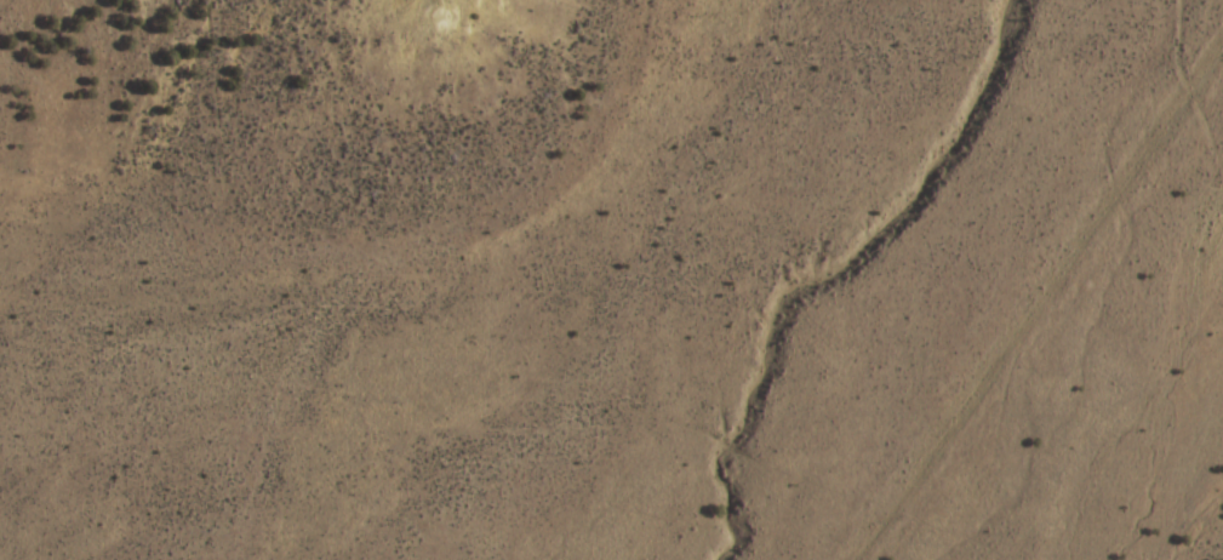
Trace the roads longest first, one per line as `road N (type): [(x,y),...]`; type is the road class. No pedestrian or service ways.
road 1 (track): [(1222,12),(843,559)]

